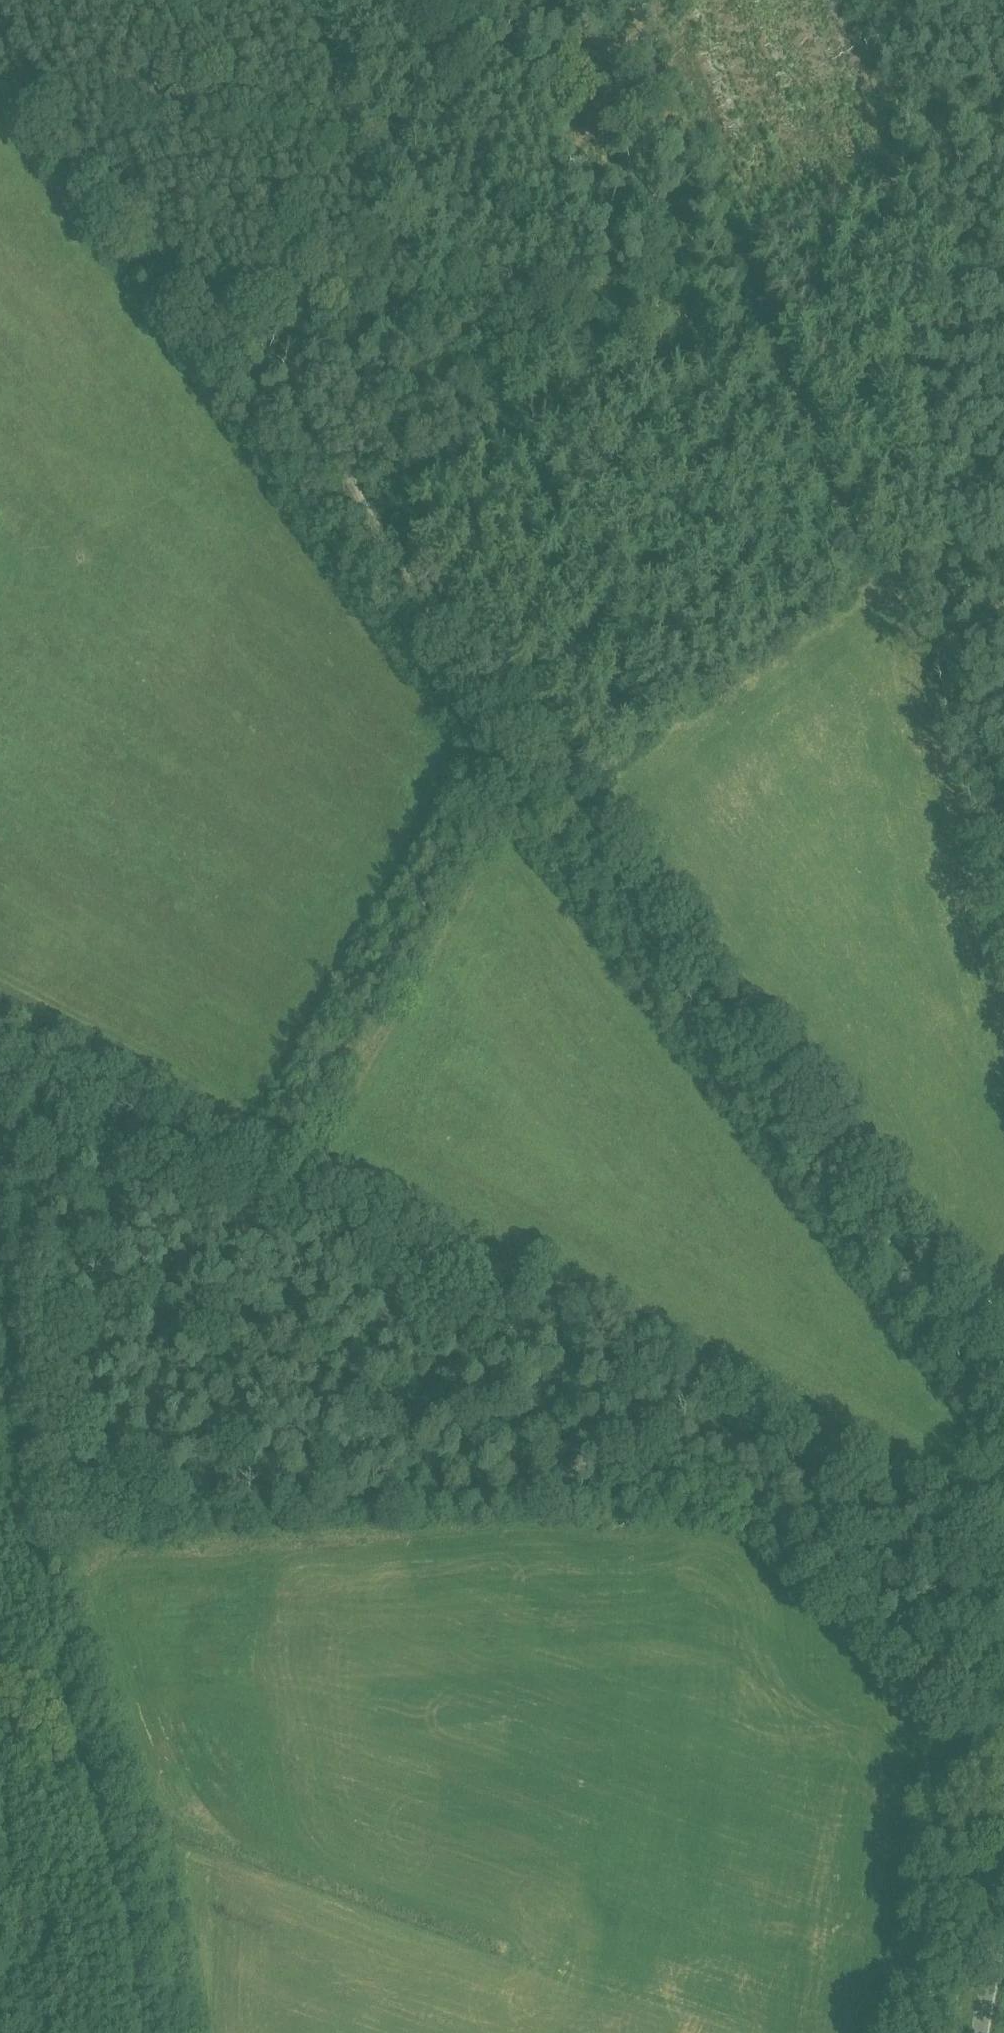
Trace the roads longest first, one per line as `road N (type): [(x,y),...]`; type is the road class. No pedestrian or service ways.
road 1 (track): [(193,0),(339,435),(411,590),(1003,1383)]
road 2 (track): [(0,1008),(1003,1505)]
road 3 (unclassified): [(978,2032),(1003,1894)]

